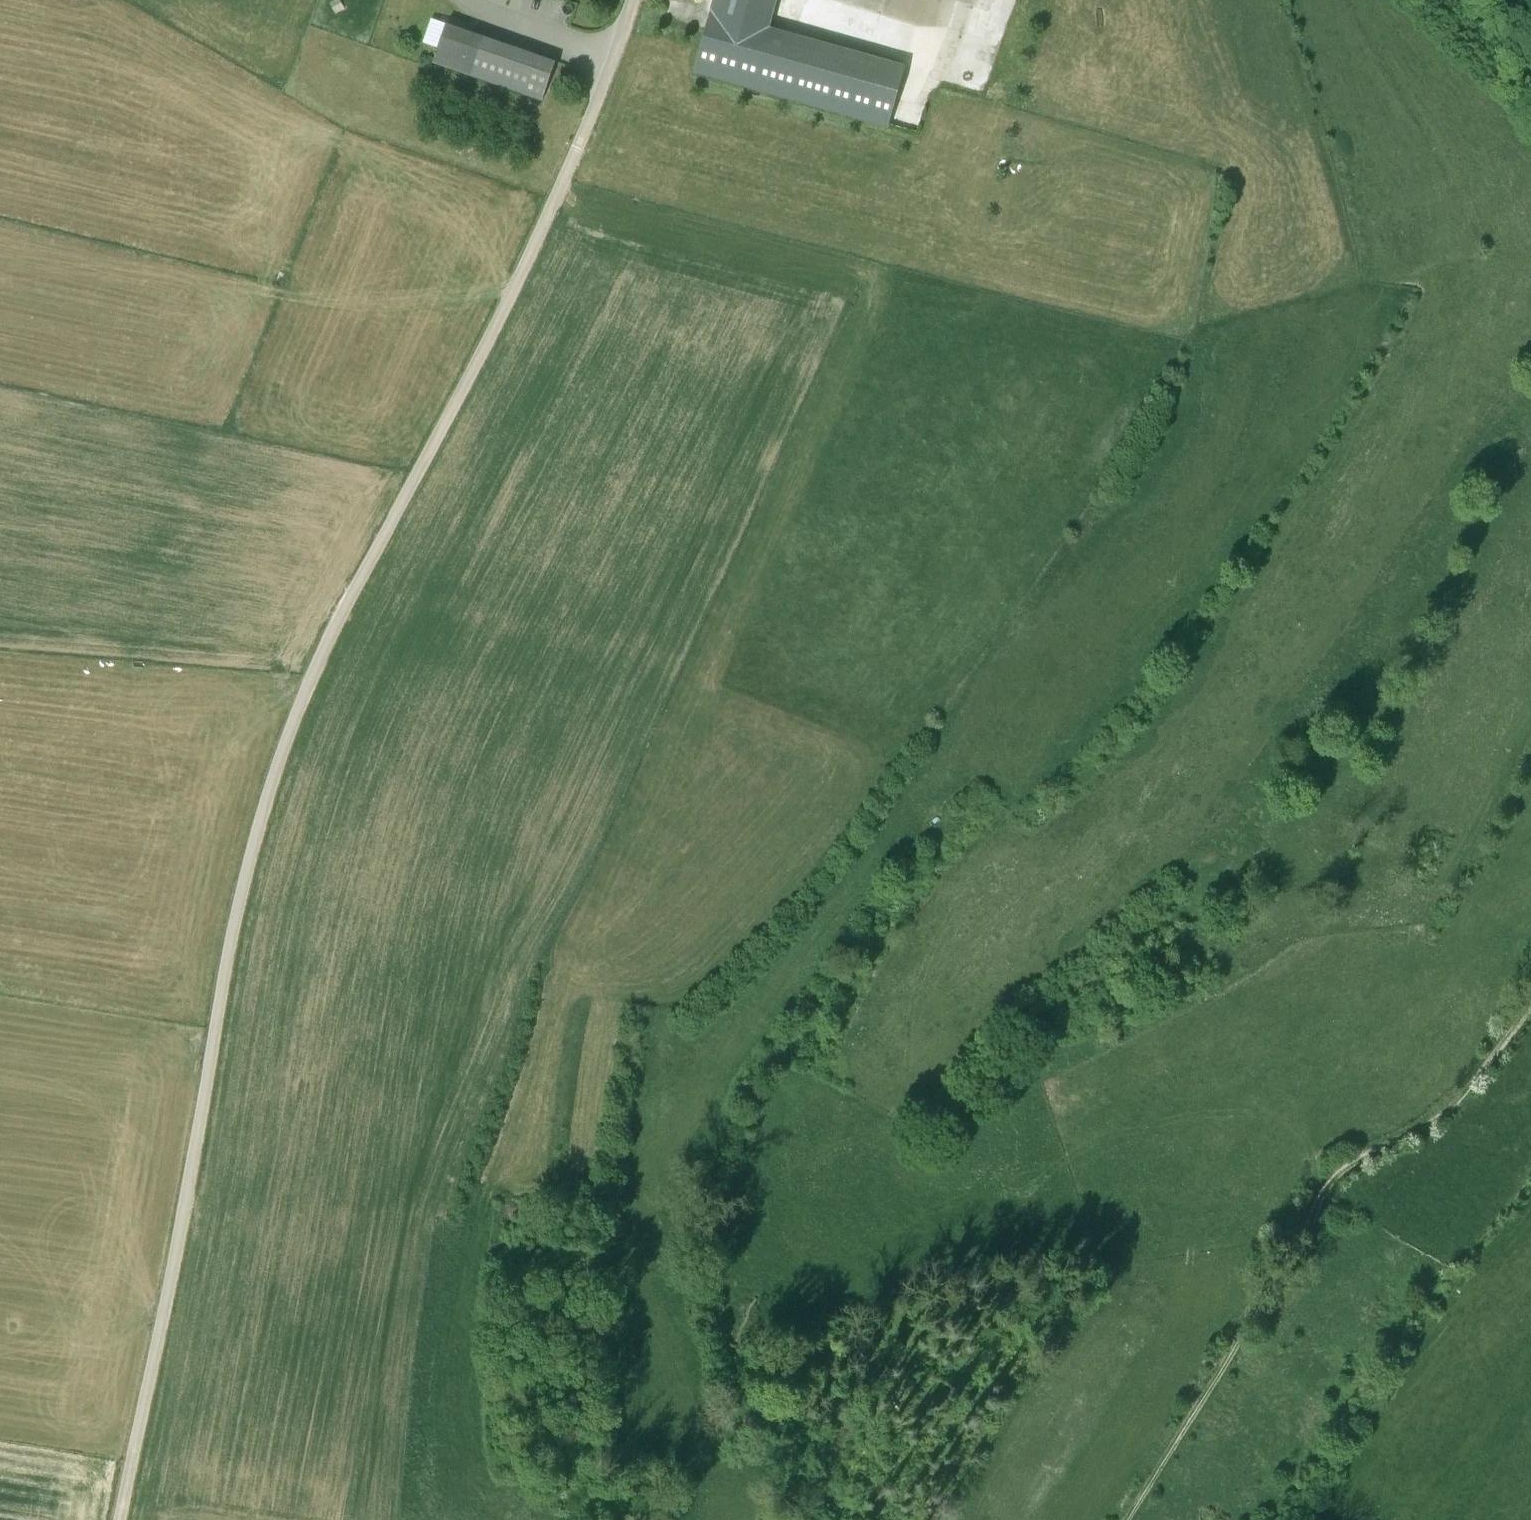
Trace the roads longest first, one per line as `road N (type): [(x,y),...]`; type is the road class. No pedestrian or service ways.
road 1 (unclassified): [(632,0),(554,202),(316,665),(273,780),(230,941),(119,1519)]
road 2 (track): [(1530,1006),(1444,1113),(1328,1185),(1296,1254),(1125,1519)]

